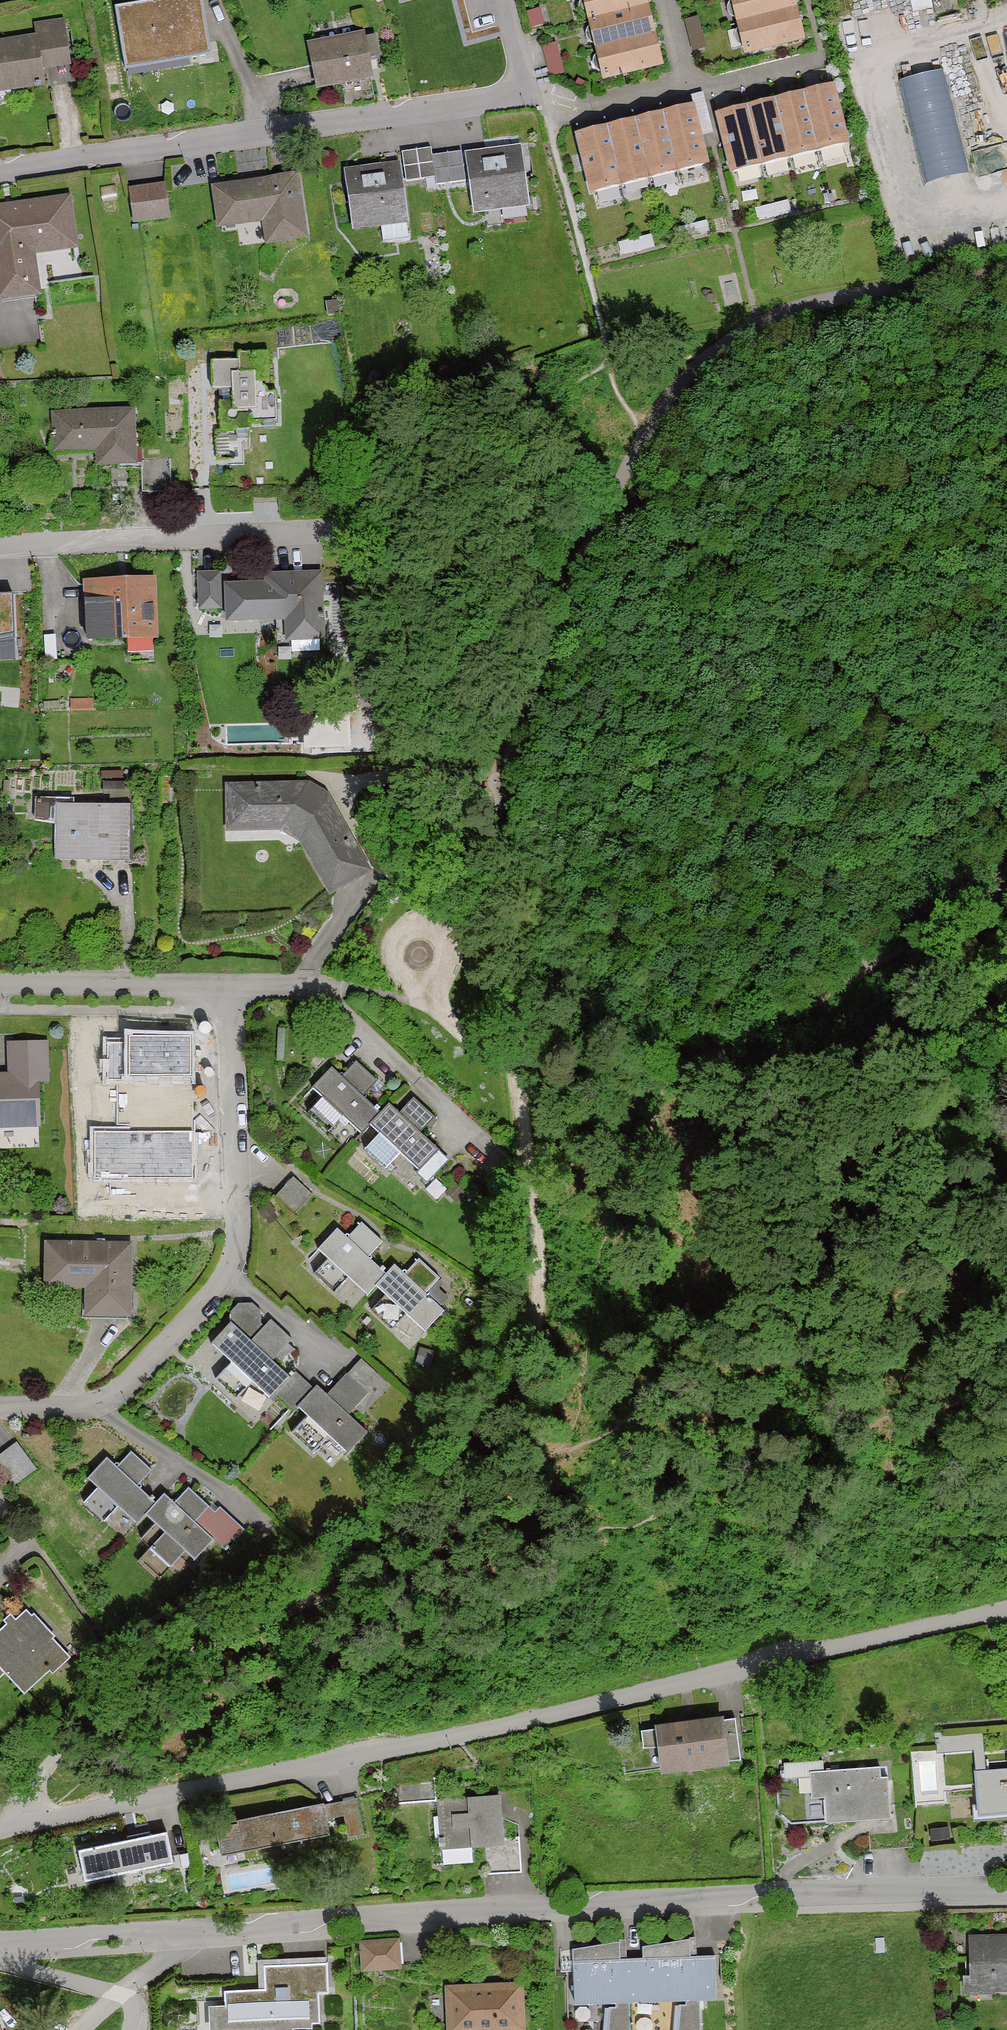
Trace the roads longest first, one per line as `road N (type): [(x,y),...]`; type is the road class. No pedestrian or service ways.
road 1 (track): [(15,1818),(30,1785),(101,1710),(219,1627),(338,1582),(463,1471),(510,1410),(534,1350),(540,1288),(495,941),(475,851)]
road 2 (residential): [(0,1824),(325,1763),(1006,1607)]
road 3 (residential): [(0,1941),(786,1890),(1006,1890)]
road 4 (track): [(1006,268),(792,309),(727,343),(675,388),(592,535),(517,737),(489,844),(475,851)]
road 5 (residential): [(0,176),(535,93),(573,108),(662,96),(825,58)]
road 6 (residential): [(0,1413),(88,1409),(116,1399),(229,1283),(239,1250),(230,989),(0,986)]
road 7 (track): [(1006,890),(623,1111),(585,1100),(569,1070),(547,1056),(482,1048),(415,983)]
road 8 (track): [(475,851),(459,844),(381,711),(354,543),(339,532),(295,534)]
road 9 (residential): [(0,548),(295,534)]
road 10 (track): [(406,980),(391,958),(394,941),(426,927),(442,937),(446,965),(434,979),(415,983)]

